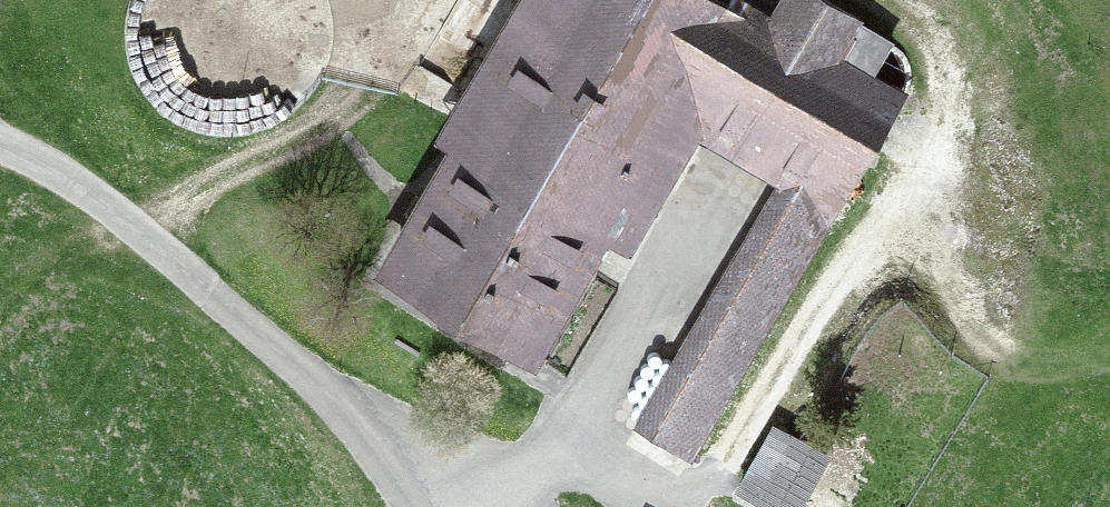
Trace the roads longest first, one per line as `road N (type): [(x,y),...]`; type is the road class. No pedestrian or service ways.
road 1 (unclassified): [(0,149),(37,163),(140,229),(313,377),(406,506)]
road 2 (track): [(906,174),(982,318),(1007,337),(1034,343),(1109,341)]
road 3 (track): [(865,0),(910,30),(934,90),(906,174)]
road 4 (track): [(93,195),(0,307)]

